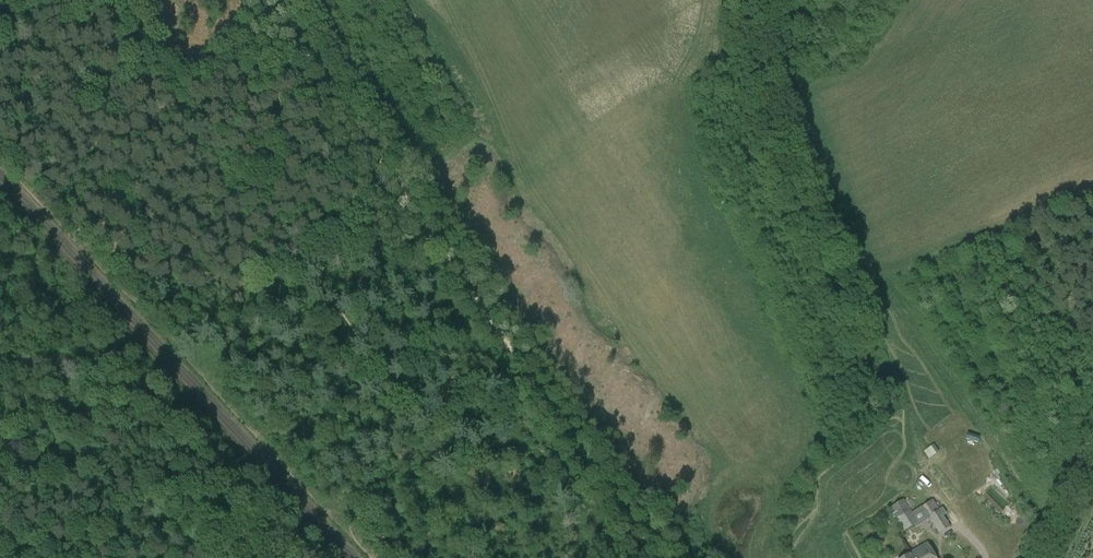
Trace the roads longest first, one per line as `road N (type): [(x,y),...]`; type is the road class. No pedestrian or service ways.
road 1 (track): [(270,0),(661,557)]
road 2 (track): [(1031,557),(1092,441)]

